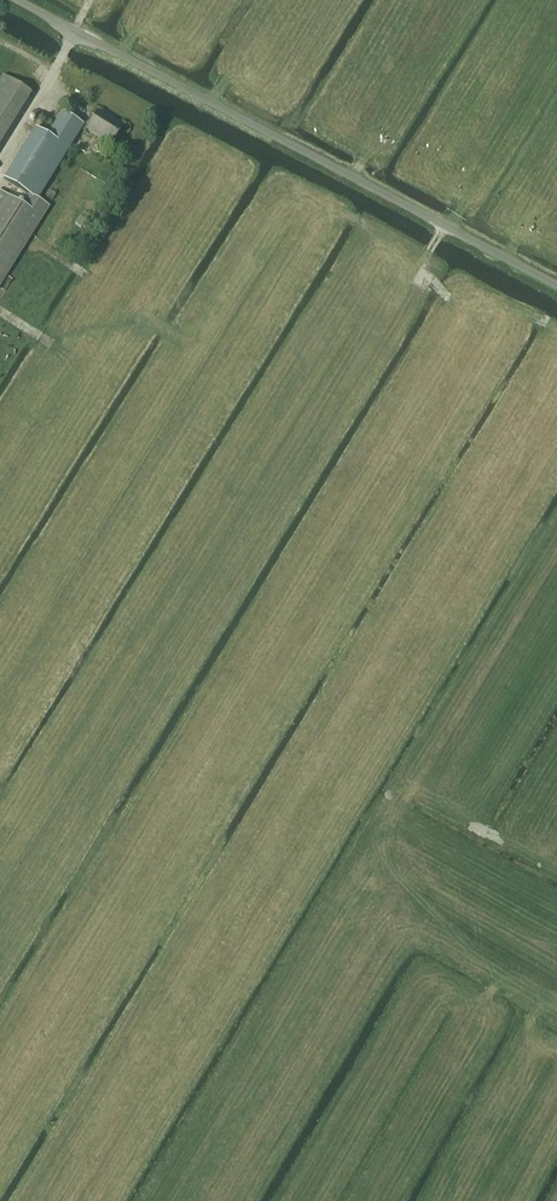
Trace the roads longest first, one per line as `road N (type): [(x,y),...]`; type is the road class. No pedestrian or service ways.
road 1 (unclassified): [(556,286),(16,0)]
road 2 (track): [(556,1002),(470,947),(422,905),(387,850),(391,824),(556,556)]
road 3 (track): [(422,905),(394,924),(232,1200)]
road 4 (track): [(448,296),(423,262),(356,218),(332,218),(281,292)]
road 5 (track): [(84,13),(0,161)]
road 6 (track): [(423,262),(342,387)]

